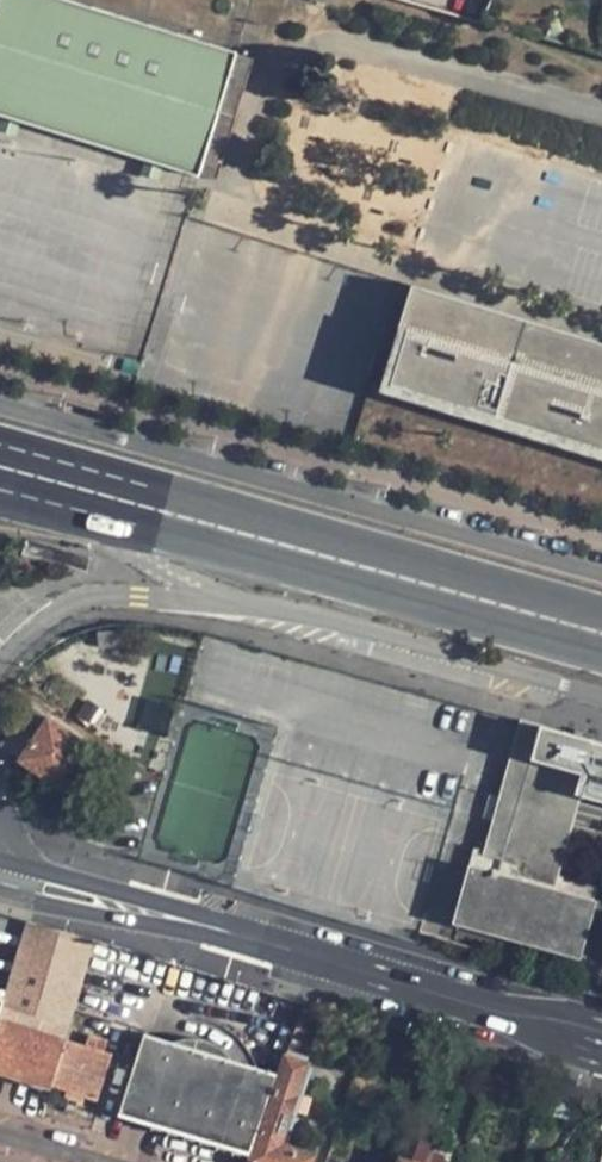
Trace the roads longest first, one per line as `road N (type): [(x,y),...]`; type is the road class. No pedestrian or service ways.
road 1 (residential): [(0,674),(19,647),(89,595),(126,593),(411,647),(601,699)]
road 2 (motorway): [(0,488),(601,655)]
road 3 (motorway): [(601,610),(0,444)]
road 4 (residential): [(601,573),(0,410)]
road 5 (secondary): [(601,1043),(7,879)]

